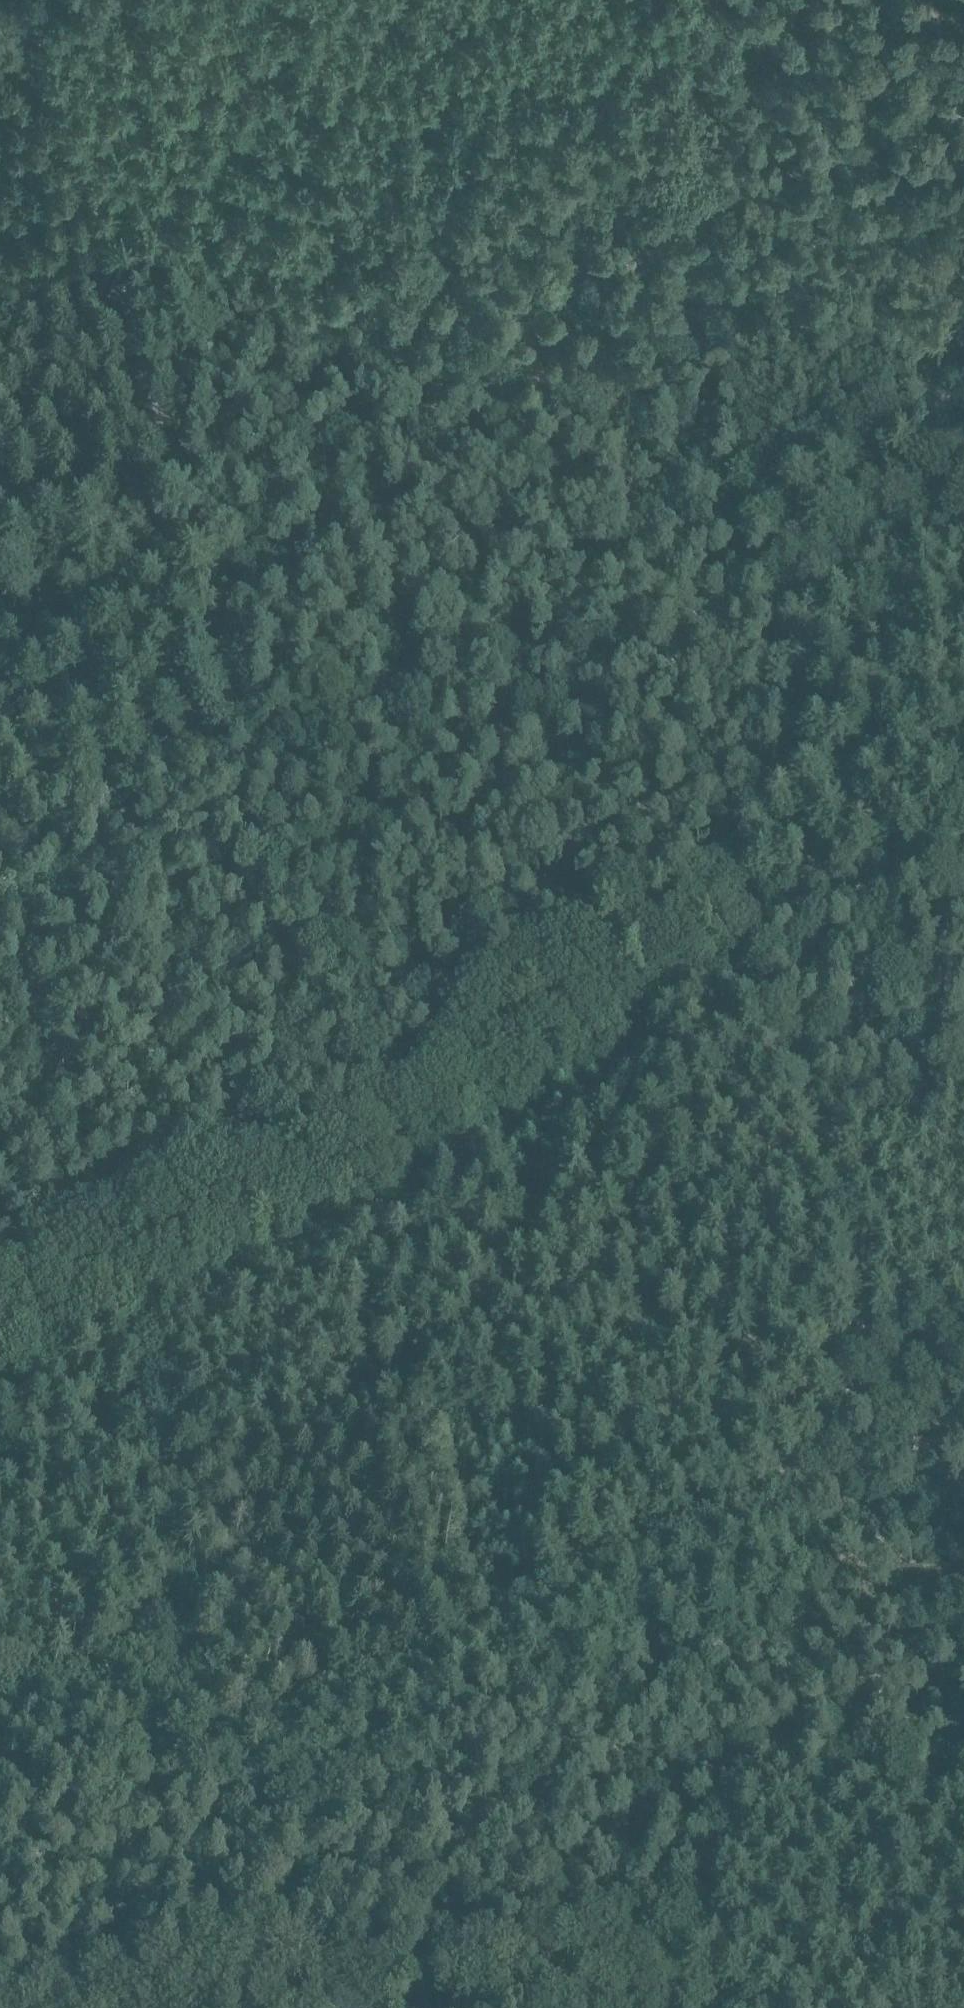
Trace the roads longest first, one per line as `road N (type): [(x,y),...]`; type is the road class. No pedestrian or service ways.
road 1 (track): [(352,1182),(602,1001),(748,924),(963,870)]
road 2 (track): [(215,1775),(824,1473)]
road 3 (track): [(199,1675),(123,1310)]
road 4 (track): [(123,1310),(352,1182)]
road 5 (track): [(242,2007),(215,1775)]
road 6 (track): [(0,1709),(199,1675)]
road 7 (track): [(824,1473),(963,1407)]
road 8 (track): [(0,1369),(123,1310)]

